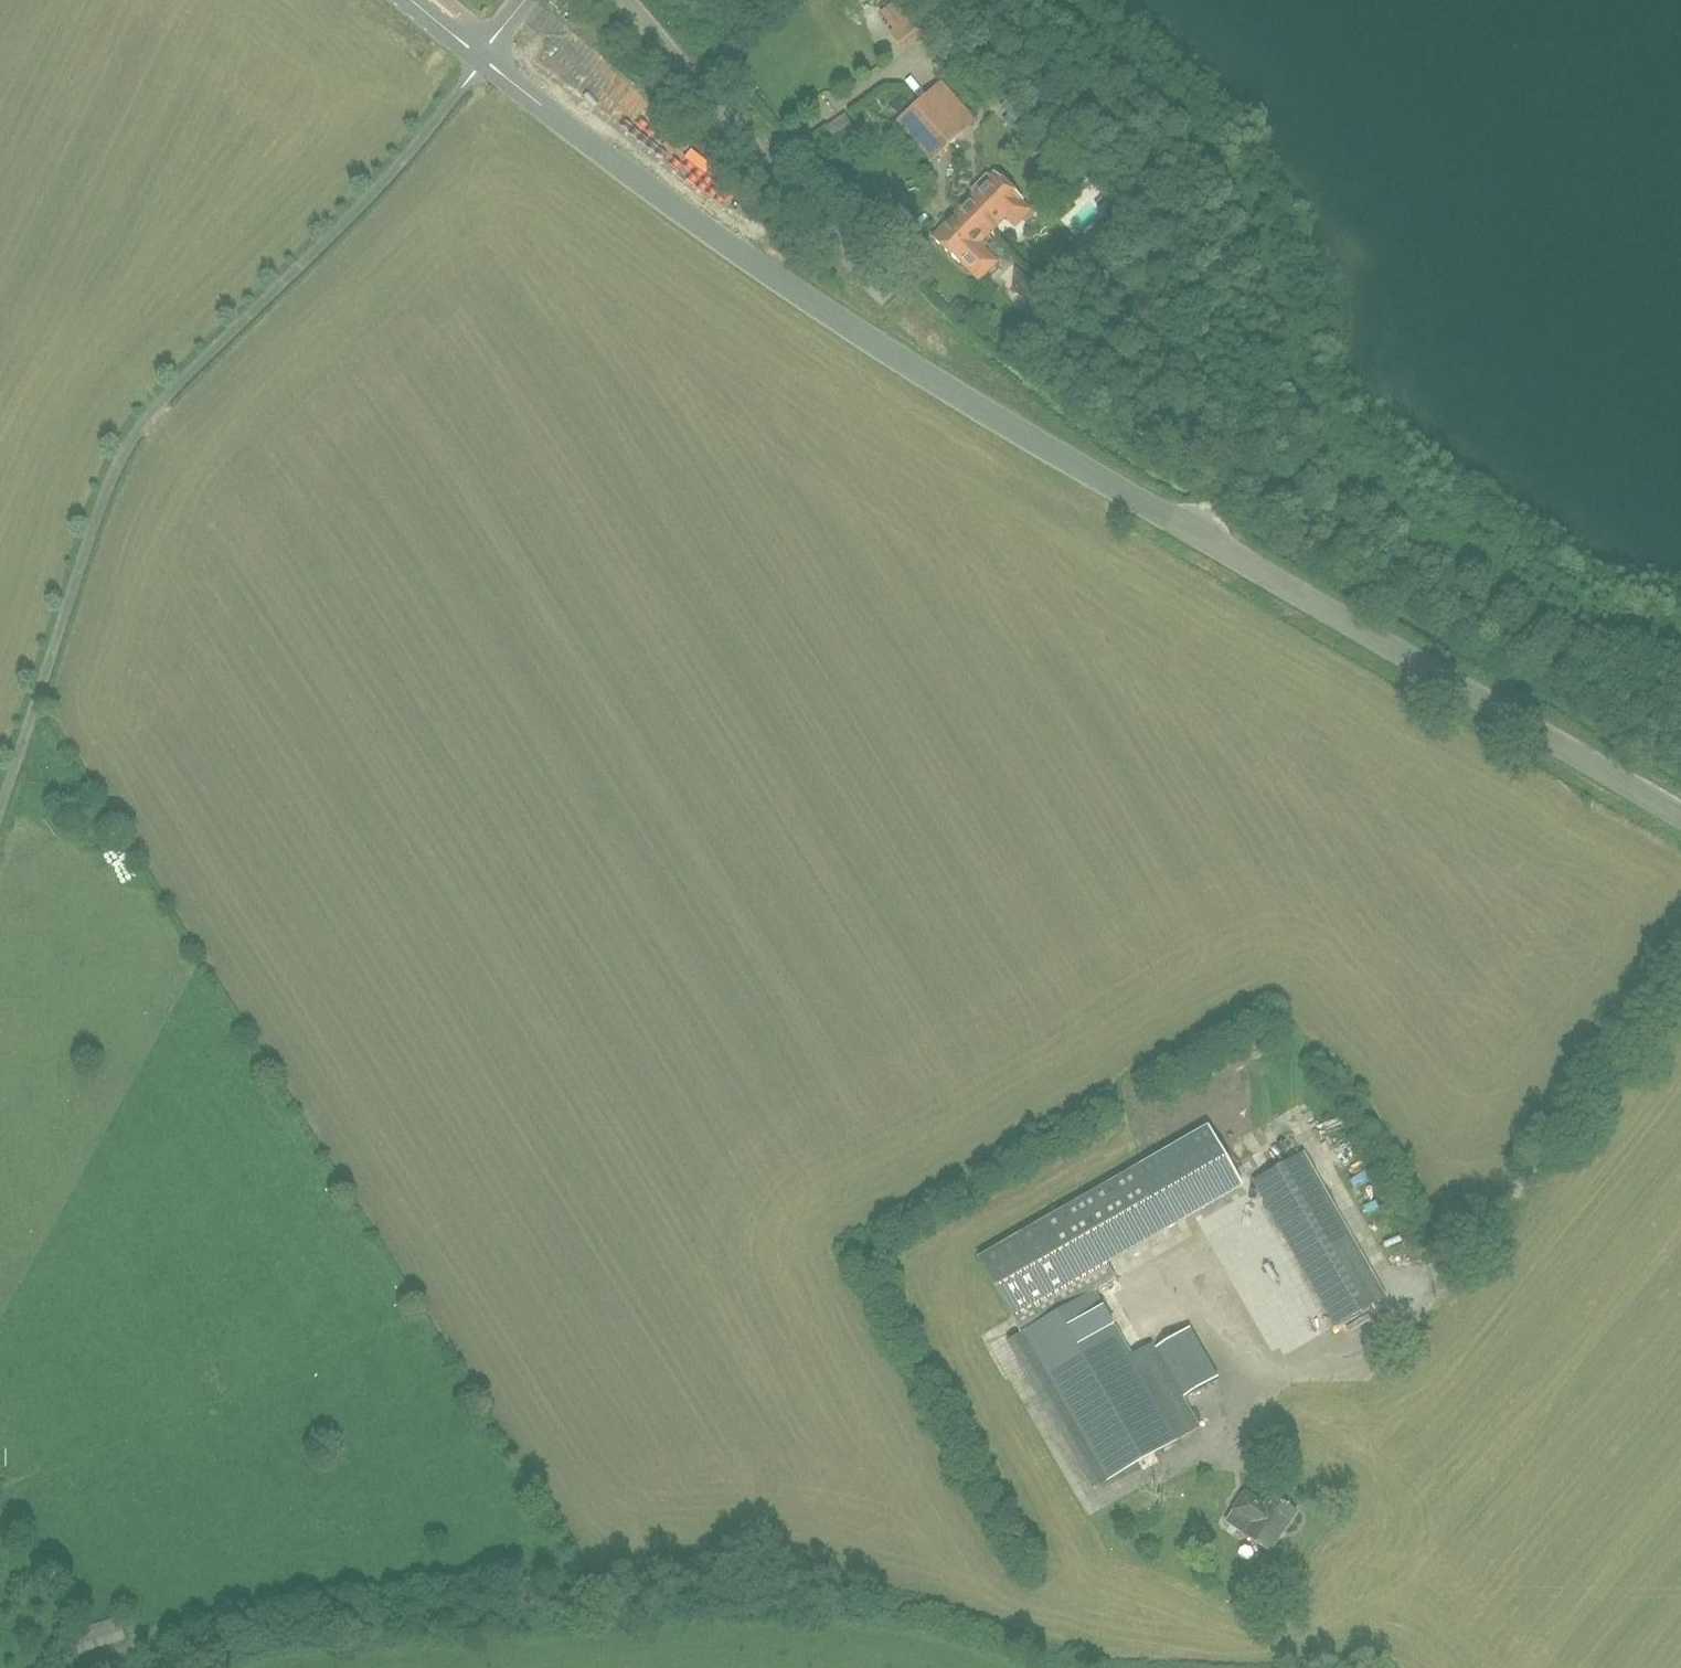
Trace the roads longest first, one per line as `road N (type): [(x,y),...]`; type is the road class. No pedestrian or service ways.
road 1 (unclassified): [(1680,816),(899,356),(481,60)]

